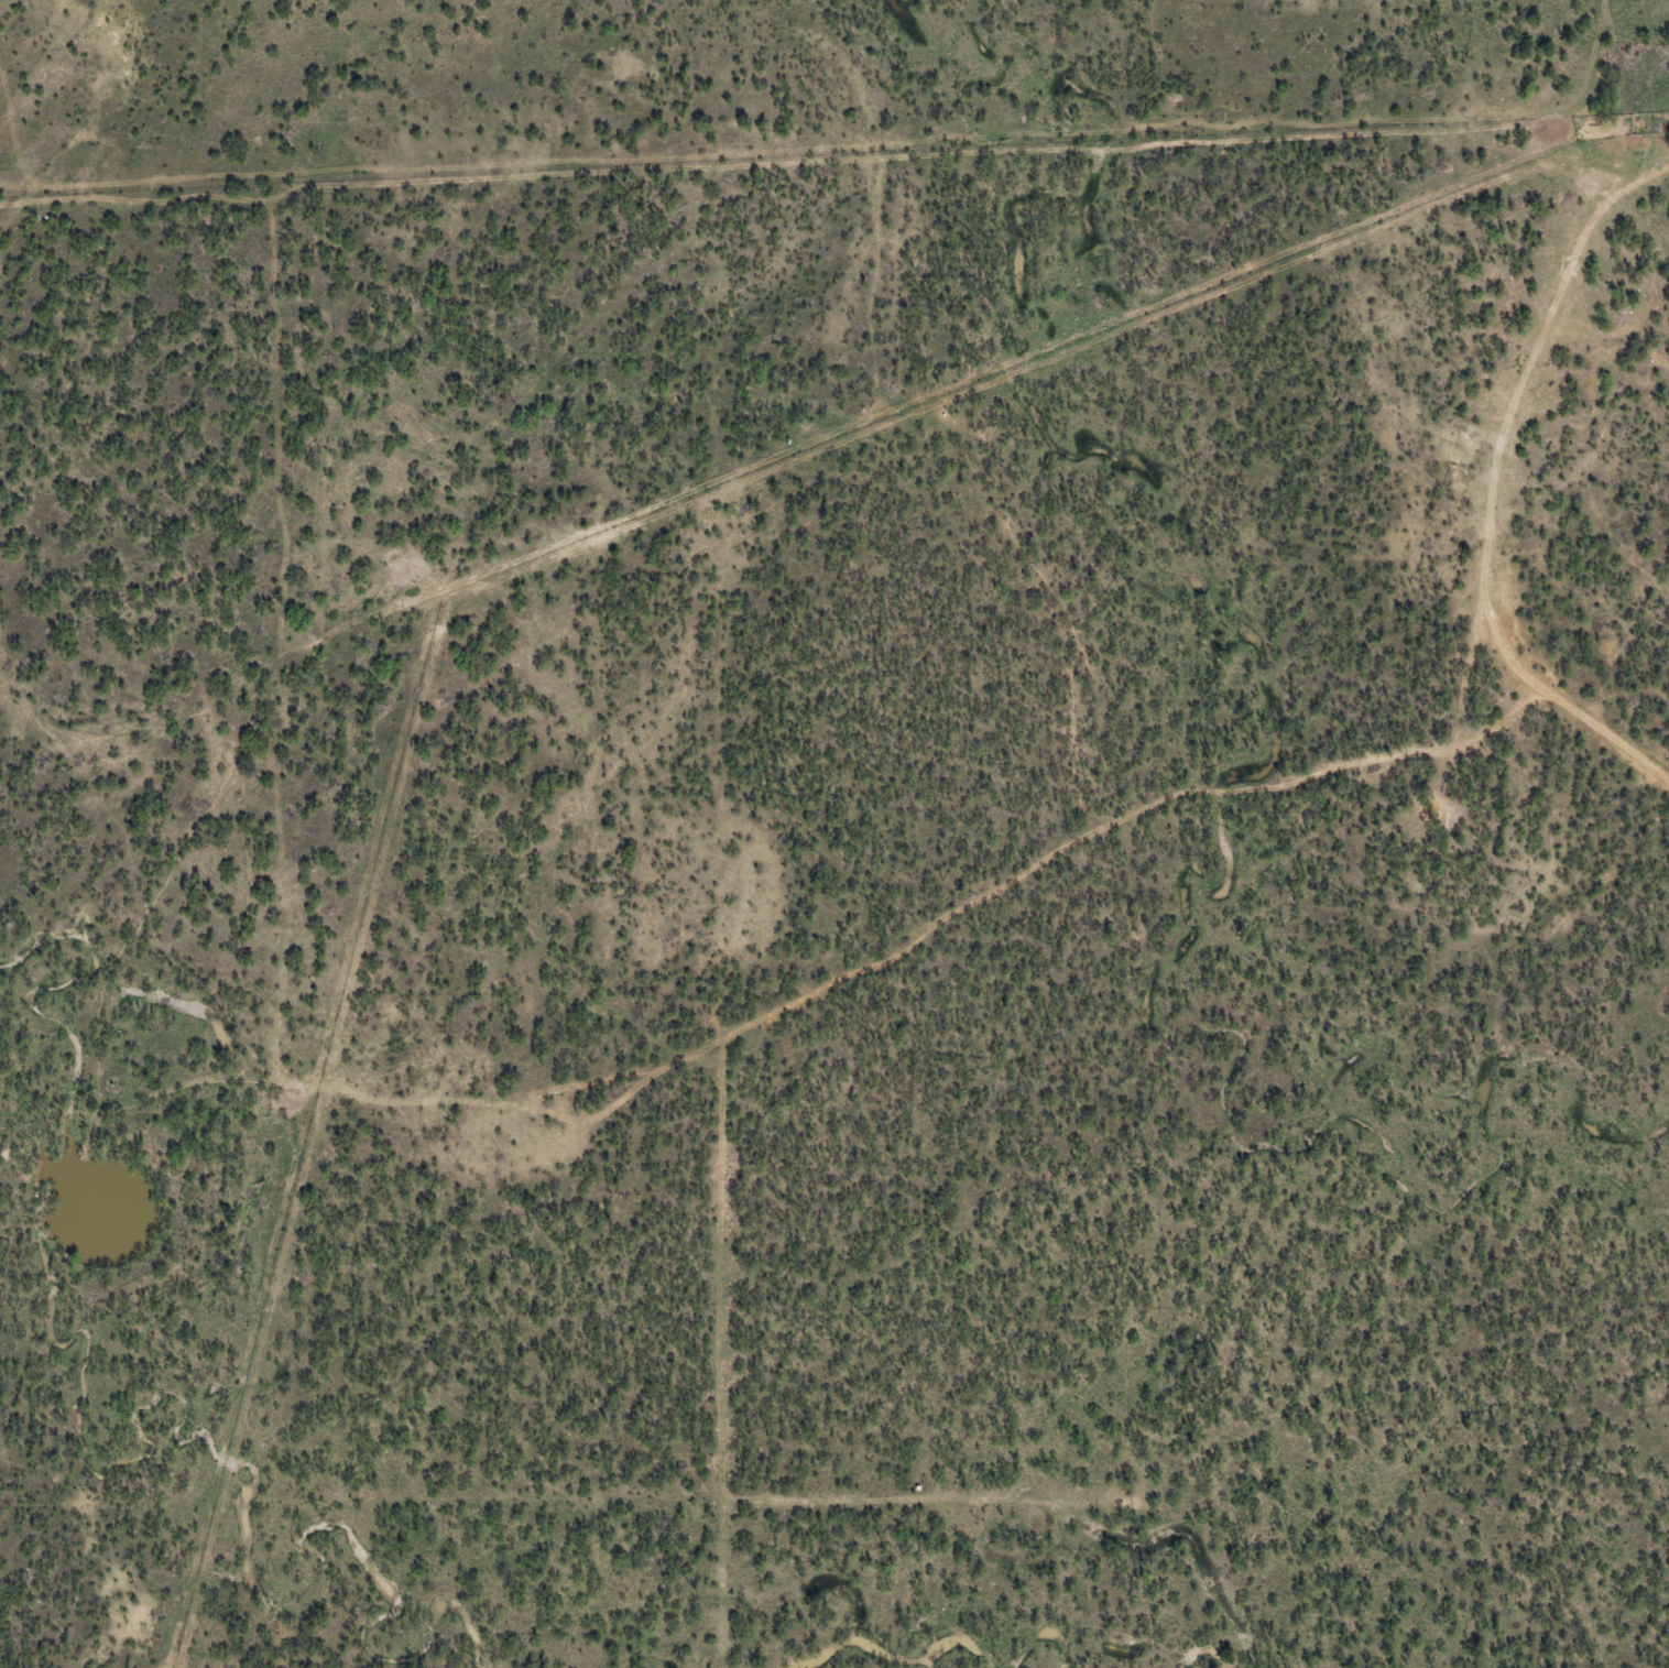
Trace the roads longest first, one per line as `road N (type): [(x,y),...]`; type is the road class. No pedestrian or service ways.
road 1 (residential): [(1668,768),(1603,720),(1530,641),(1507,579),(1513,433),(1619,146),(1630,0)]

